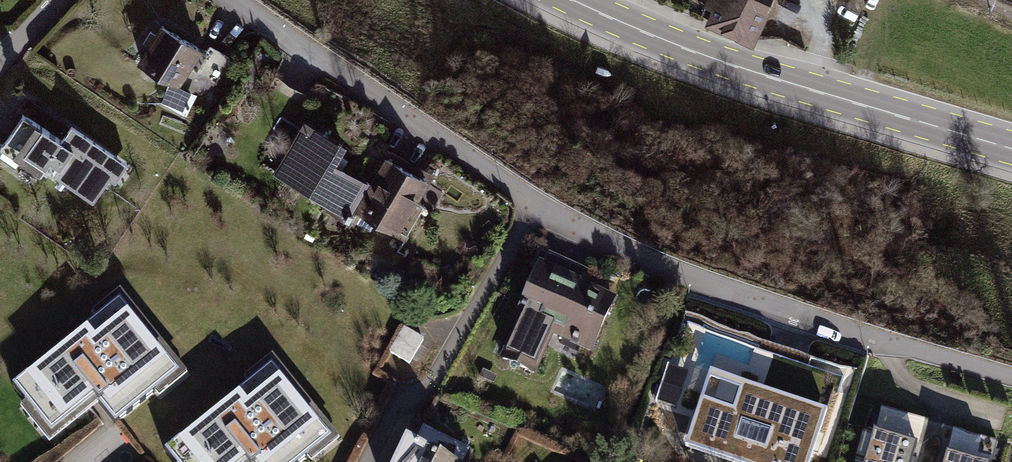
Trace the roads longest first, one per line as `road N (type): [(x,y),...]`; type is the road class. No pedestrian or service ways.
road 1 (residential): [(1011,376),(709,284),(624,249),(533,203),(233,0)]
road 2 (primary): [(573,0),(729,64),(1011,149)]

